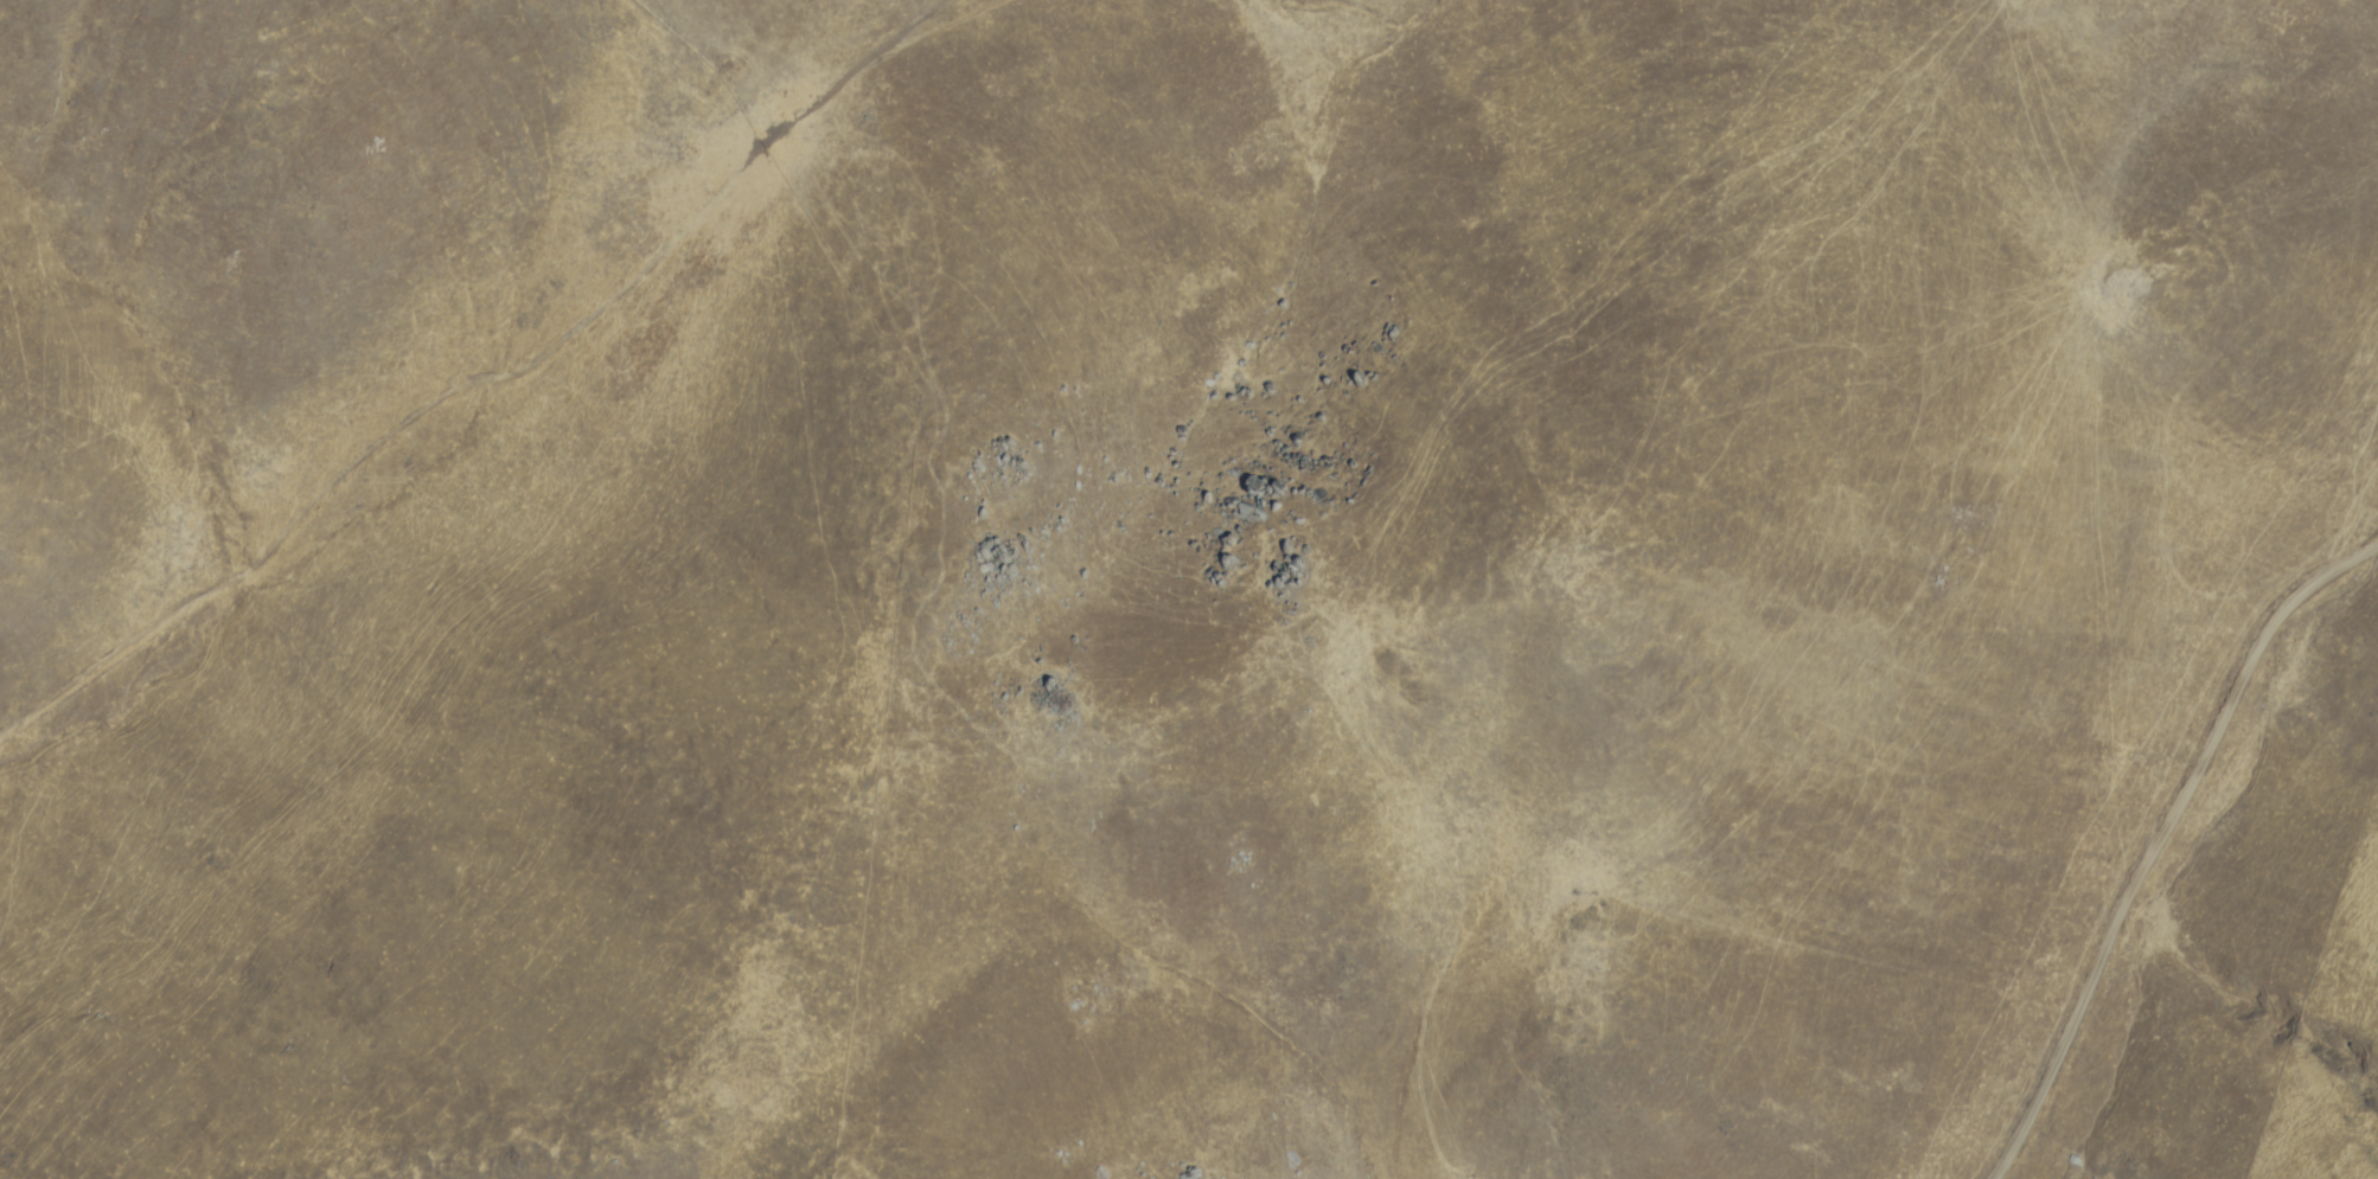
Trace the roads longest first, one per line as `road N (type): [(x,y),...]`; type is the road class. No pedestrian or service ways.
road 1 (track): [(2377,546),(2290,600),(2267,635),(2123,912),(2004,1178)]

